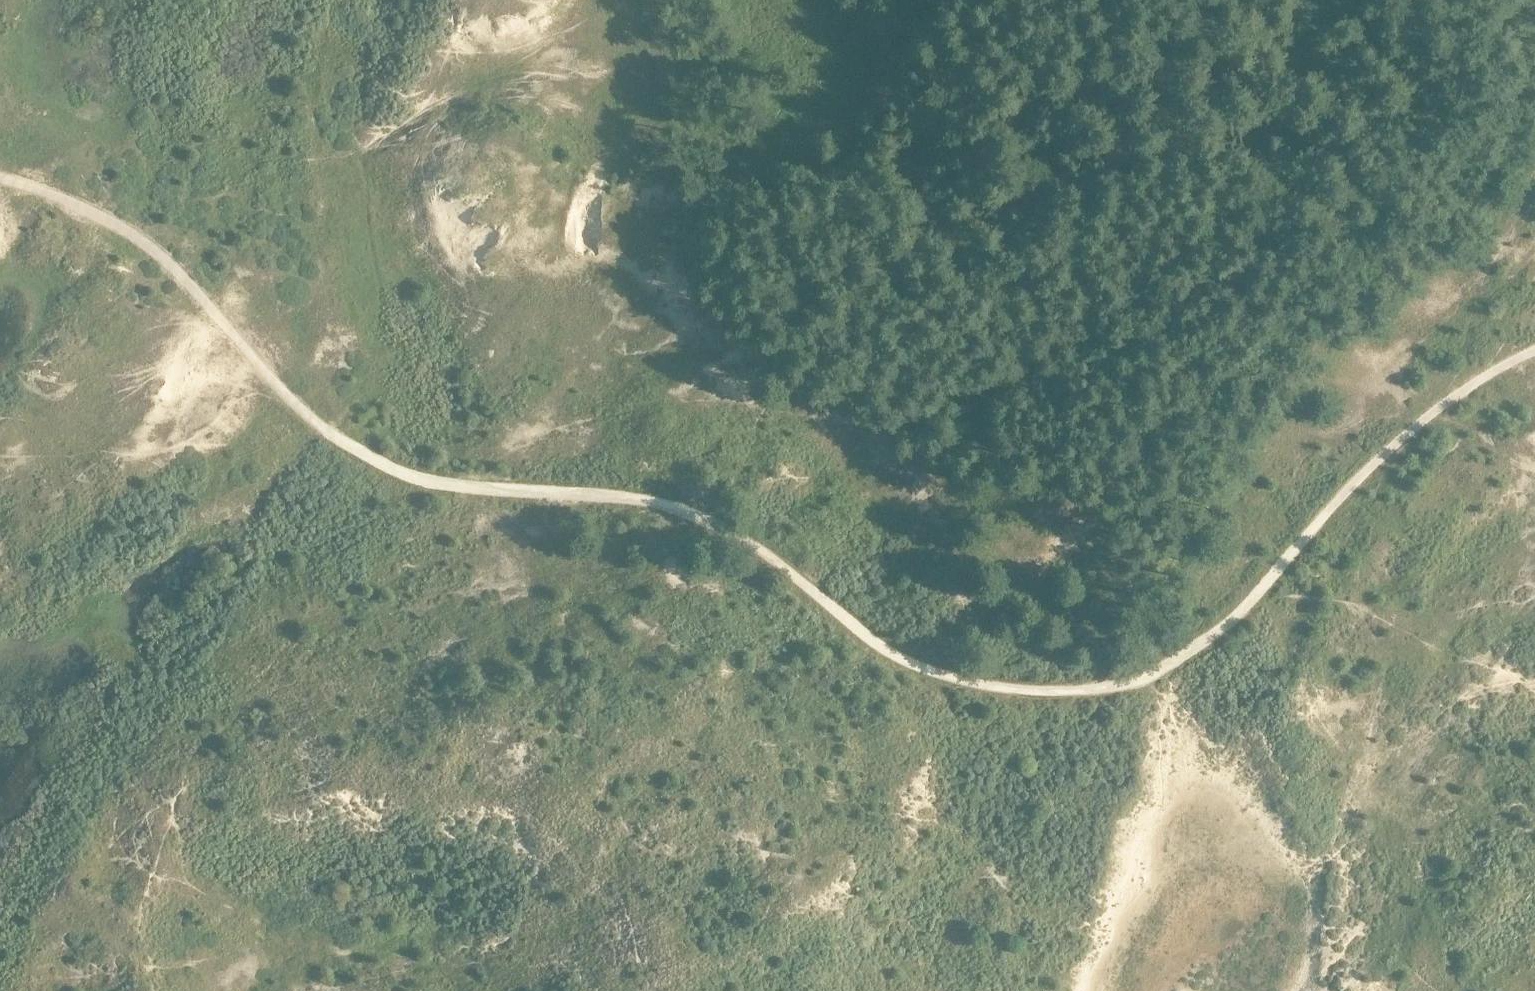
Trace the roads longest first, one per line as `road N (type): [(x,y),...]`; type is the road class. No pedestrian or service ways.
road 1 (track): [(1534,349),(1417,422),(1235,621),(1160,670),(1107,685),(993,683),(941,671),(862,633),(739,539),(660,504),(416,475),(303,413),(123,229),(0,178)]

